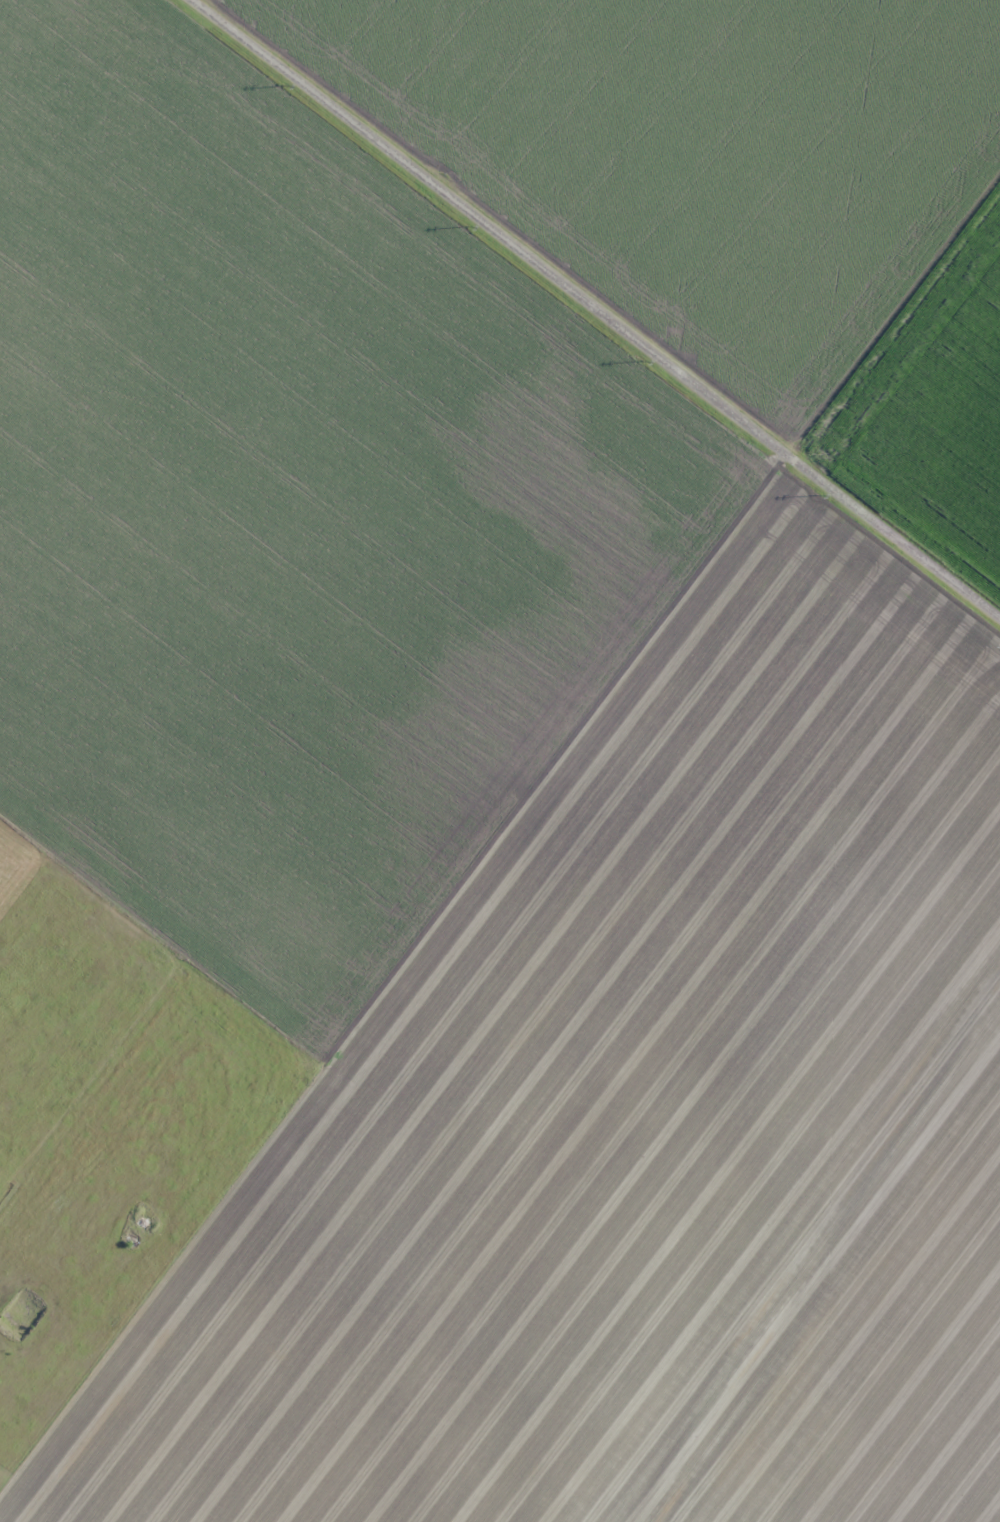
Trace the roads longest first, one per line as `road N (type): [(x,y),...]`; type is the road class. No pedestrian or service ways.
road 1 (residential): [(212,0),(999,609)]

